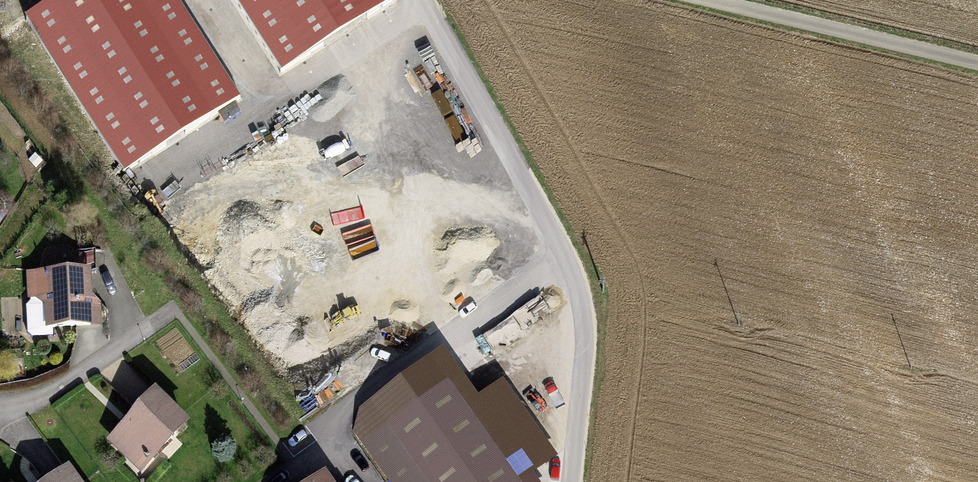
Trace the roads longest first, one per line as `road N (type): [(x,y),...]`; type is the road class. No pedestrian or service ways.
road 1 (track): [(570,481),(580,281),(423,0)]
road 2 (track): [(705,0),(977,62)]

